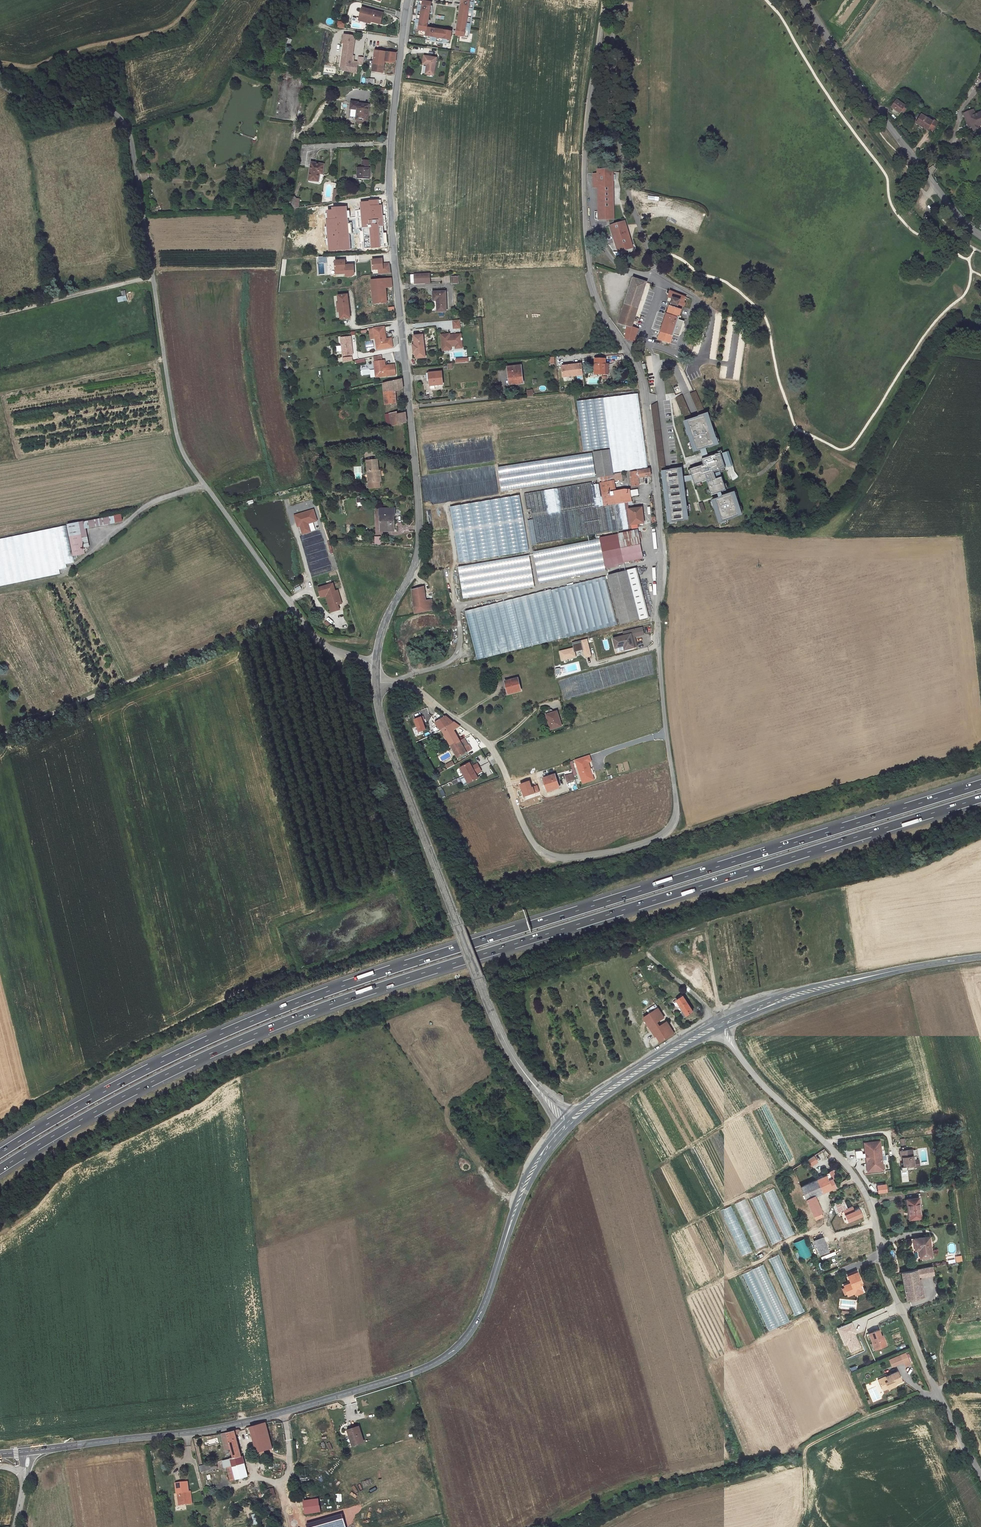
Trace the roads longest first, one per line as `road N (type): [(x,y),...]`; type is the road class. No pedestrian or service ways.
road 1 (unclassified): [(376,683),(420,691),(491,748),(522,823),(547,854),(646,843),(674,821),(660,653),(662,530),(645,398),(640,369),(599,302),(586,227),(584,154),(605,0)]
road 2 (motorway): [(0,1169),(139,1088),(316,1010),(980,798)]
road 3 (motorway): [(980,784),(311,997),(167,1059),(0,1153)]
road 4 (unclassified): [(0,83),(22,95),(120,116),(181,448),(310,632),(376,664)]
road 5 (tertiary): [(568,1124),(524,1188),(481,1314),(446,1357),(239,1424),(29,1451)]
road 6 (tertiary): [(408,0),(388,192),(419,545),(376,664)]
road 7 (unclassified): [(980,1477),(878,1260),(878,1230),(858,1179),(761,1084),(721,1025)]
road 8 (track): [(294,610),(0,737)]
road 9 (unclassified): [(804,0),(878,110),(980,237)]
road 10 (track): [(959,1300),(941,1344),(945,1378),(936,1392),(777,1454)]
road 11 (tertiary): [(980,957),(790,996),(721,1025)]
road 12 (tertiary): [(376,683),(386,736),(458,925)]
road 13 (track): [(337,651),(398,881)]
road 14 (track): [(205,485),(142,508),(58,579),(0,591)]
road 15 (tertiary): [(568,1124),(515,1059),(458,925)]
road 16 (tertiary): [(721,1025),(568,1124)]
road 17 (track): [(154,279),(0,314)]

